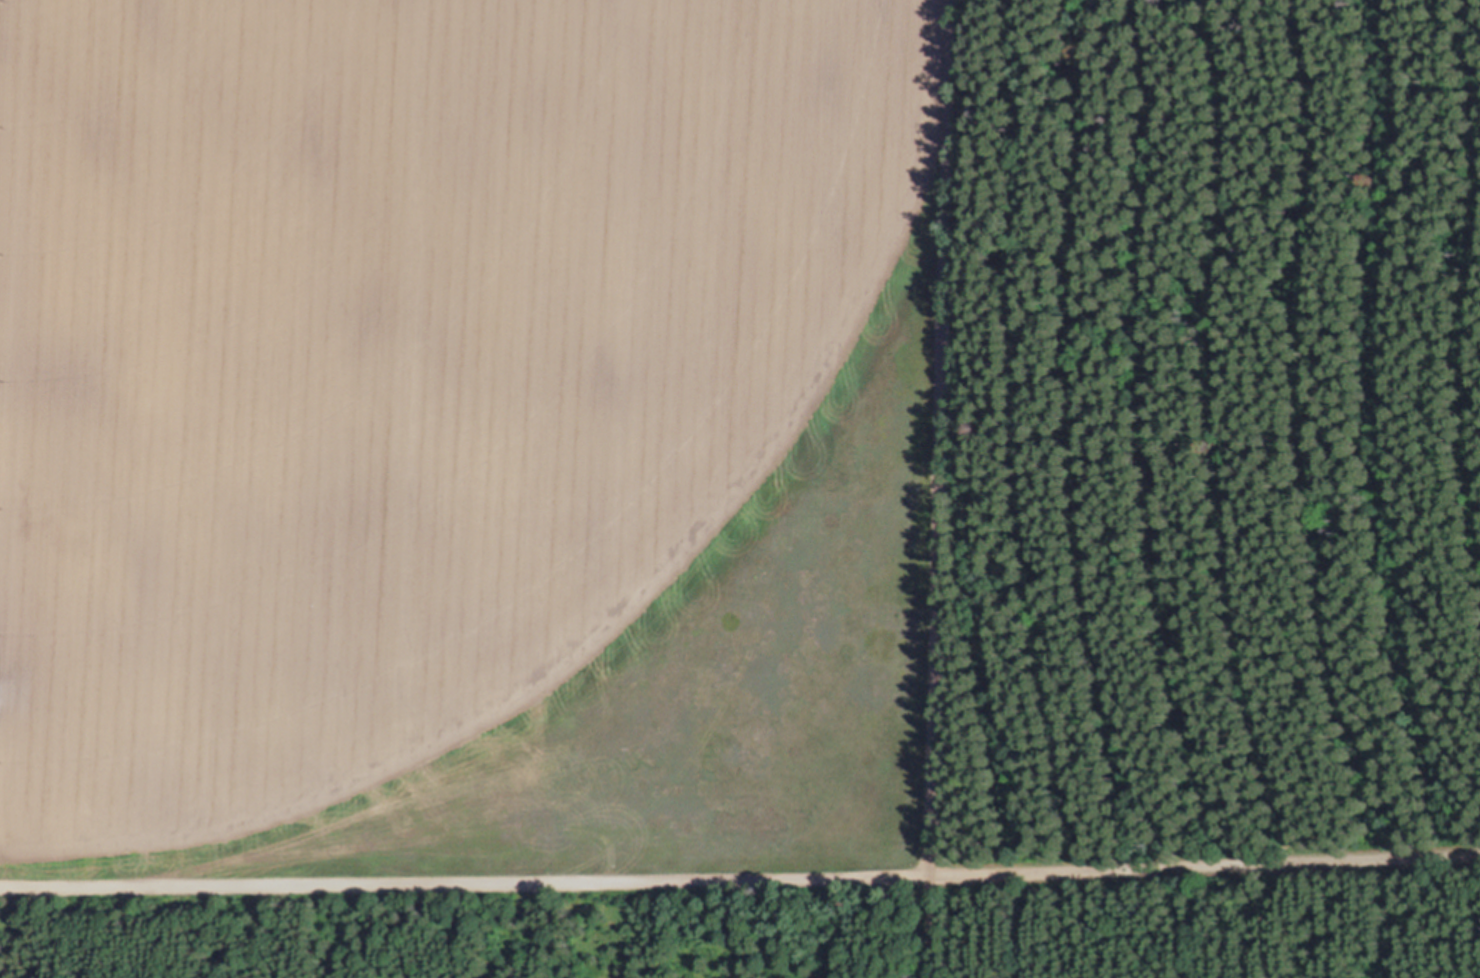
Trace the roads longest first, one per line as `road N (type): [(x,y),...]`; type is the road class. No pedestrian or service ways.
road 1 (residential): [(947,0),(929,977)]

